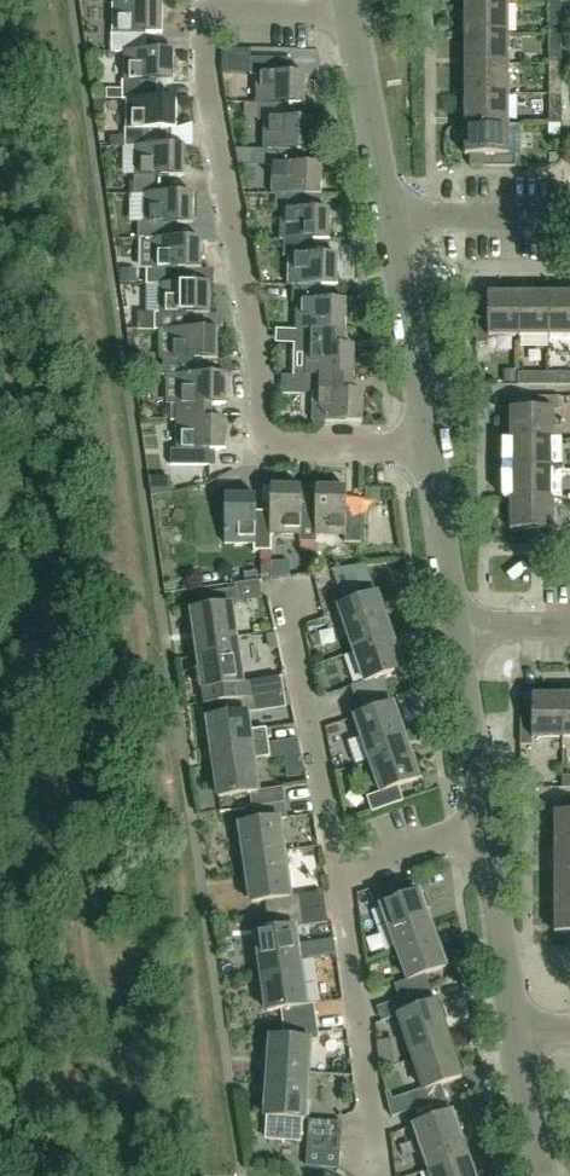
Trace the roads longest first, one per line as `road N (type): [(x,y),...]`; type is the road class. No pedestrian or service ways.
road 1 (residential): [(419,443),(281,446),(258,414),(202,75),(212,15),(345,14)]
road 2 (residential): [(335,870),(277,577)]
road 3 (residential): [(373,1164),(335,870)]
road 4 (residential): [(380,230),(345,14)]
road 5 (residential): [(419,443),(380,230)]
road 6 (residential): [(513,1031),(477,829)]
road 7 (residential): [(477,829),(446,631)]
road 8 (residential): [(446,631),(419,443)]
road 9 (residential): [(380,230),(550,219)]
road 10 (residential): [(547,1175),(513,1031)]
road 11 (residential): [(335,870),(477,829)]
road 12 (residential): [(446,631),(569,630)]

